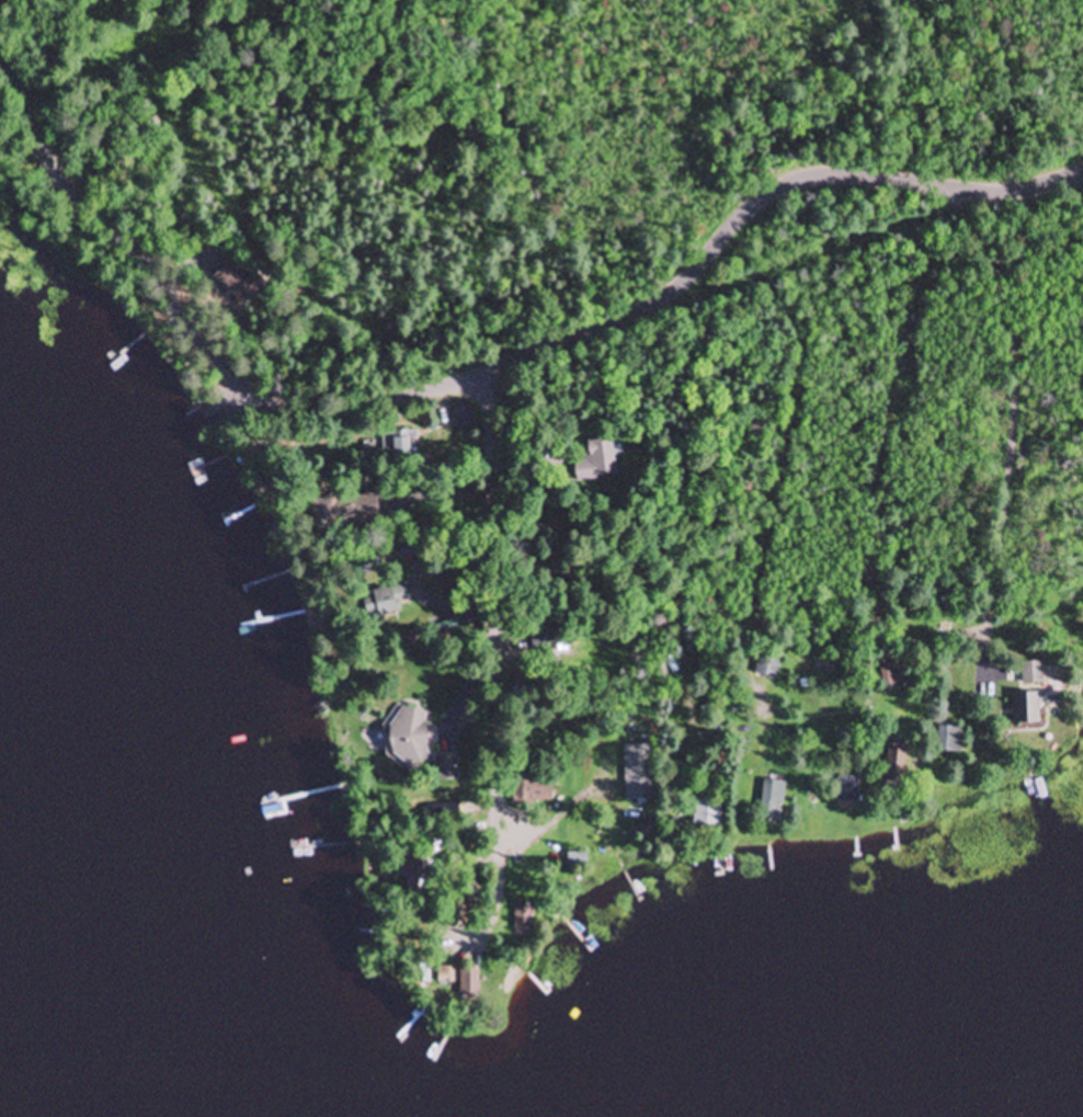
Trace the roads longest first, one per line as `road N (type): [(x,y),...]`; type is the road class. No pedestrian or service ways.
road 1 (residential): [(0,56),(24,79),(61,175),(153,267),(226,373),(265,398),(318,411),(372,407),(659,301),(691,280),(755,202),(789,179),(825,171),(1019,191),(1082,171)]
road 2 (residential): [(495,910),(486,365)]
road 3 (residential): [(890,179),(910,339),(954,517),(1003,668)]
road 4 (residential): [(488,460),(813,665)]

